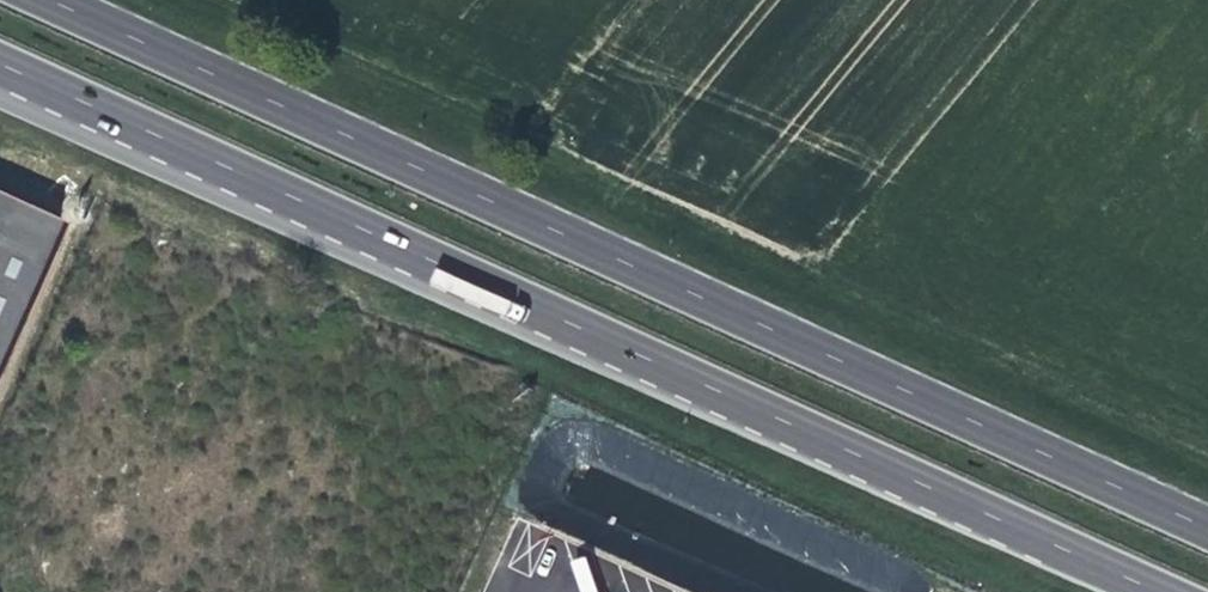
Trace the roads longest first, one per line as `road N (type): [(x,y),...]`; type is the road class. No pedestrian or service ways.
road 1 (primary): [(1207,530),(46,0)]
road 2 (primary): [(0,65),(1154,591)]

